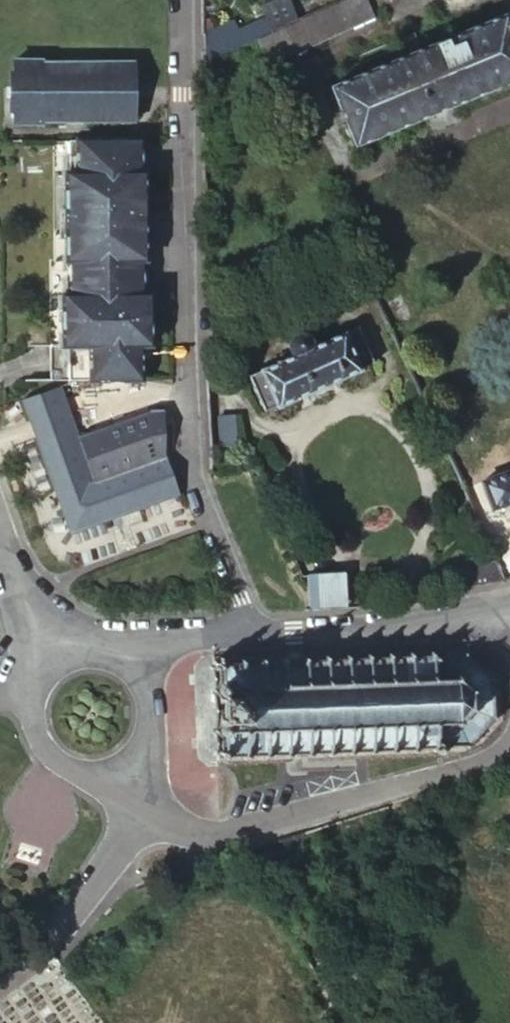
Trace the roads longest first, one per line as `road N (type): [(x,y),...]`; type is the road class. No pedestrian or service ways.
road 1 (residential): [(250,632),(187,469),(181,0)]
road 2 (unclassified): [(147,814),(167,830),(208,840),(502,756),(509,747)]
road 3 (unclassified): [(509,609),(433,624),(250,632)]
road 4 (unclassified): [(50,952),(147,814)]
road 5 (unclassified): [(86,769),(122,759),(144,728),(141,691),(100,659)]
road 6 (unclassified): [(250,632),(100,659)]
road 7 (residential): [(0,534),(51,675)]

